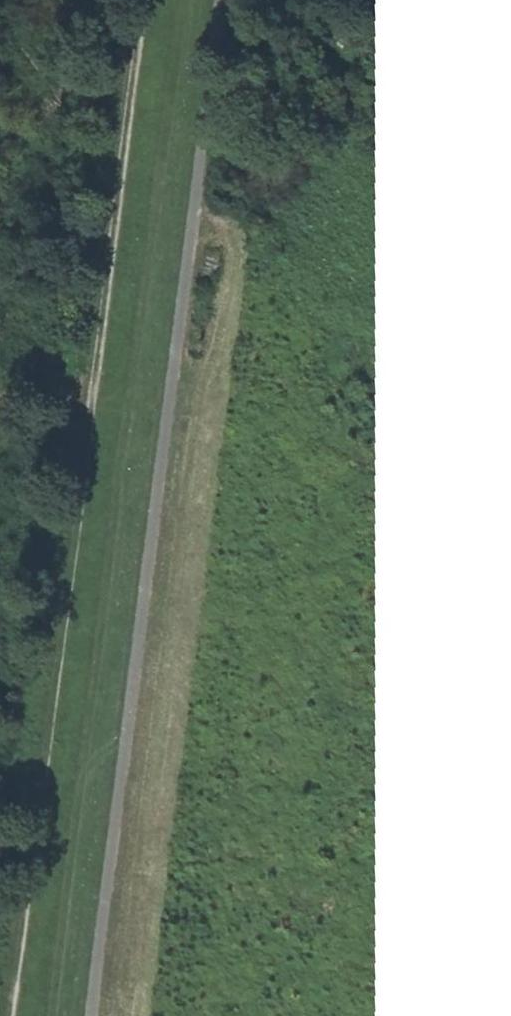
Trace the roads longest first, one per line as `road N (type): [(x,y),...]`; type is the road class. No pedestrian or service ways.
road 1 (track): [(10,1015),(145,0)]
road 2 (track): [(221,0),(91,1015)]

